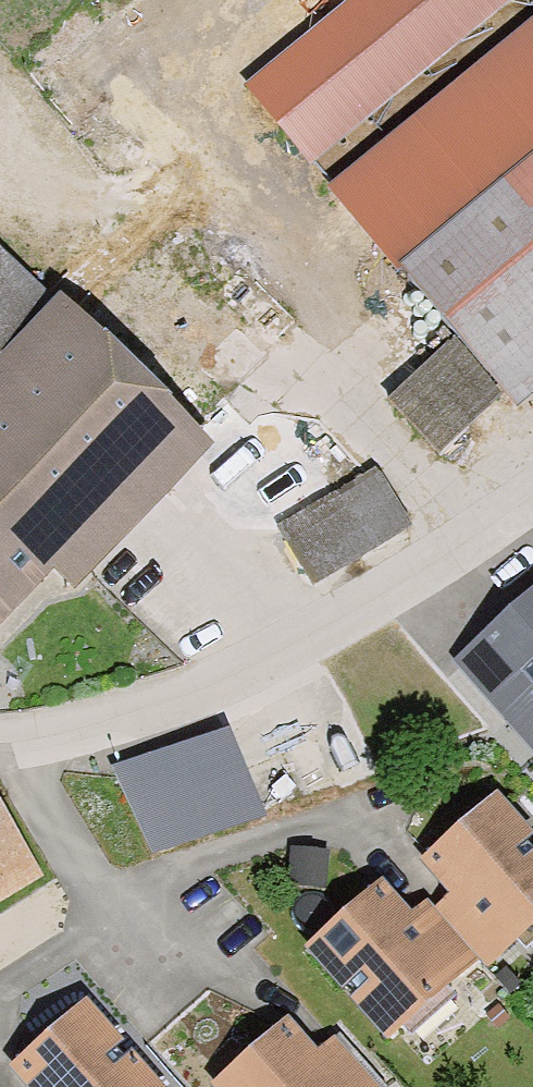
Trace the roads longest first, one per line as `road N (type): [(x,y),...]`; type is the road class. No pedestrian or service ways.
road 1 (residential): [(532,472),(277,657),(87,731),(0,738)]

